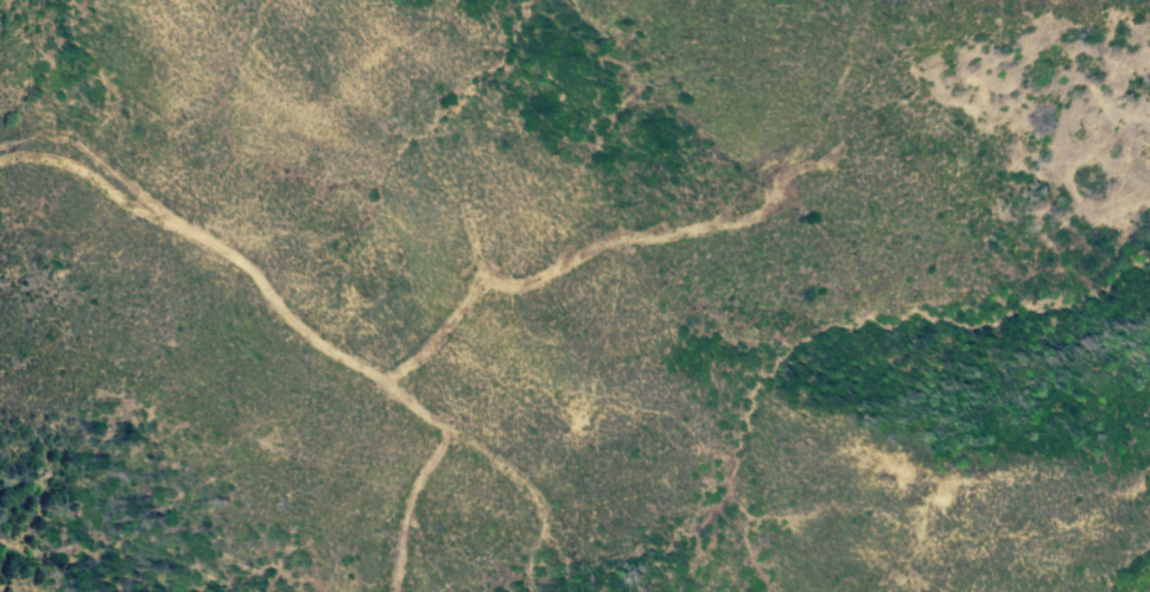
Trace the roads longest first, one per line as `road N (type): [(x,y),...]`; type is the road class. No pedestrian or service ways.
road 1 (track): [(0,148),(78,136),(272,280),(287,312),(525,473),(549,505),(533,577),(537,591)]
road 2 (track): [(784,192),(729,227),(621,234),(568,268),(493,281),(443,339),(387,381)]

